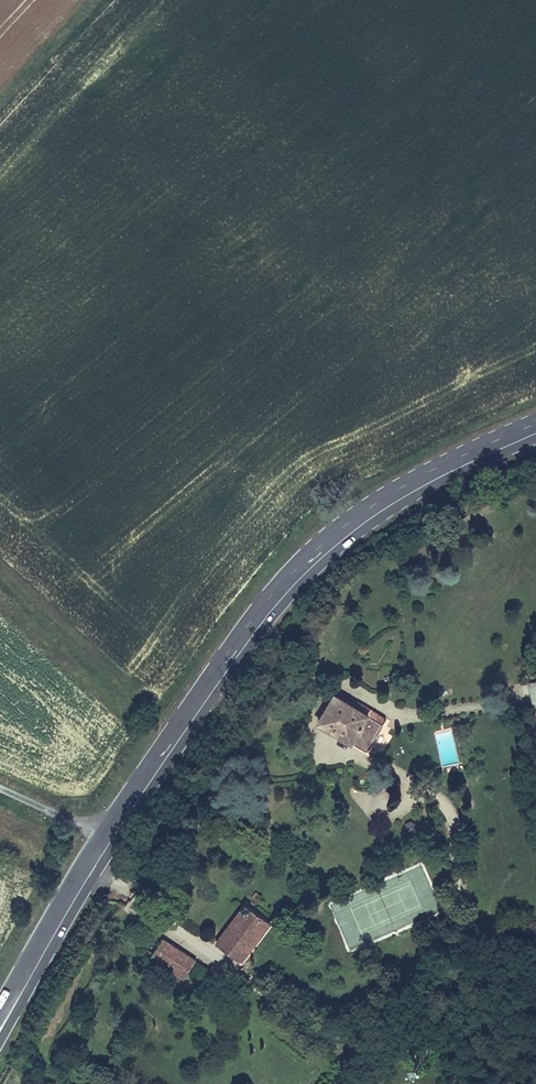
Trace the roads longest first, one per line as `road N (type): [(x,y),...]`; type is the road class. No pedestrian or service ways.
road 1 (primary): [(535,428),(395,495),(308,560),(238,646),(65,910)]
road 2 (primary): [(0,1041),(65,910)]
road 3 (track): [(95,0),(0,106)]

